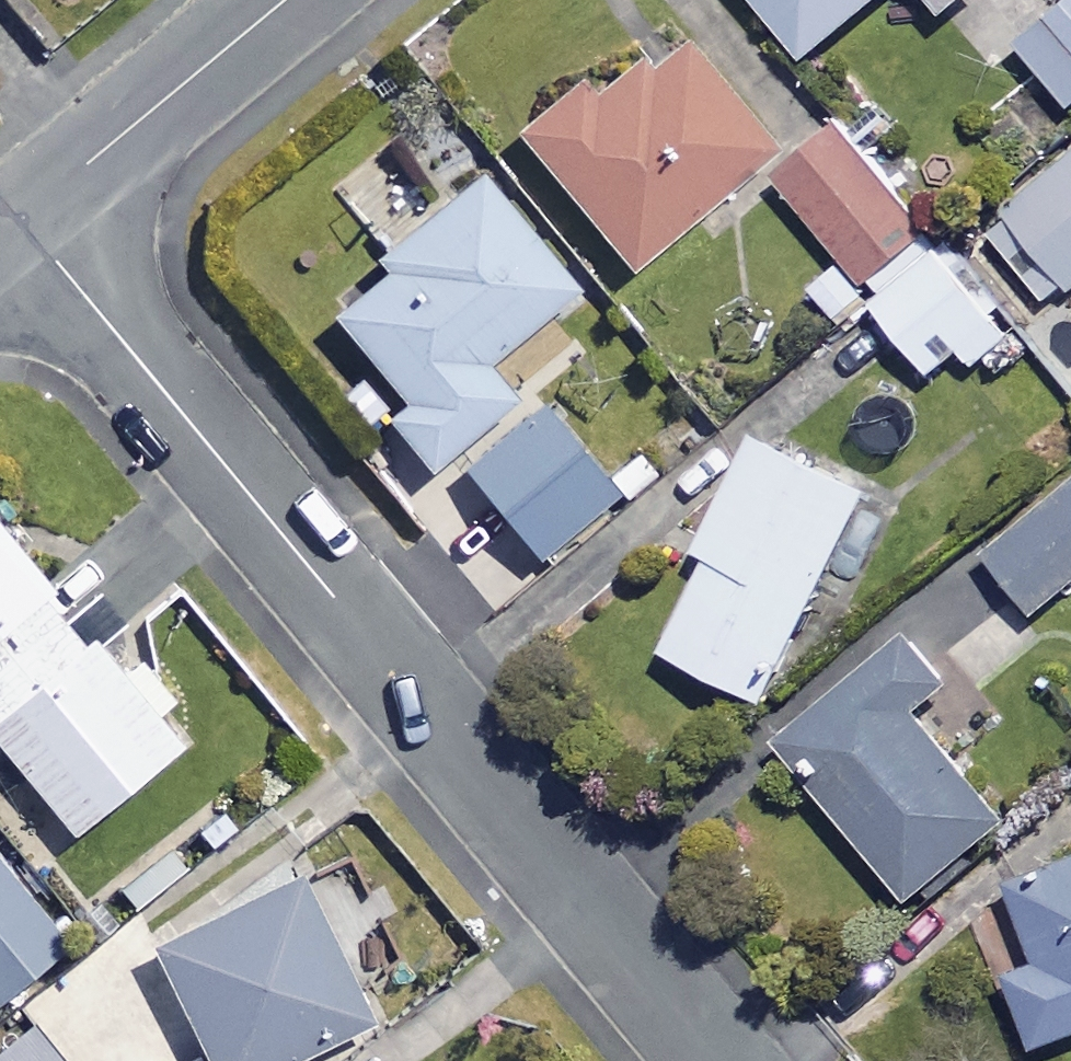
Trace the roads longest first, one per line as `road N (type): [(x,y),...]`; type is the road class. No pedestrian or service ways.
road 1 (residential): [(22,220),(718,1060)]
road 2 (residential): [(22,220),(287,0)]

